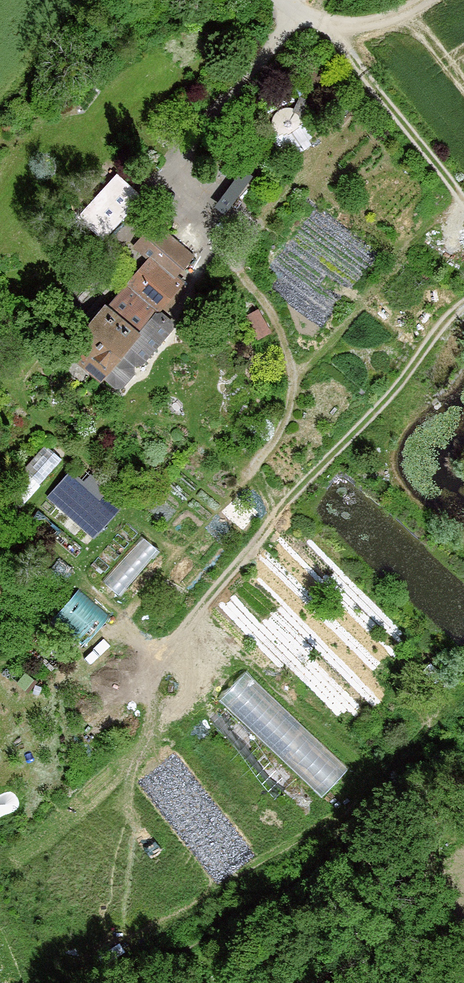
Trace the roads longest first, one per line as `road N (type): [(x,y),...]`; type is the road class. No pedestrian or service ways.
road 1 (track): [(132,609),(129,624),(140,644),(163,650),(177,642),(294,492),(463,303)]
road 2 (track): [(225,245),(287,346),(289,405),(255,471),(275,516)]
road 3 (track): [(463,202),(323,21)]

